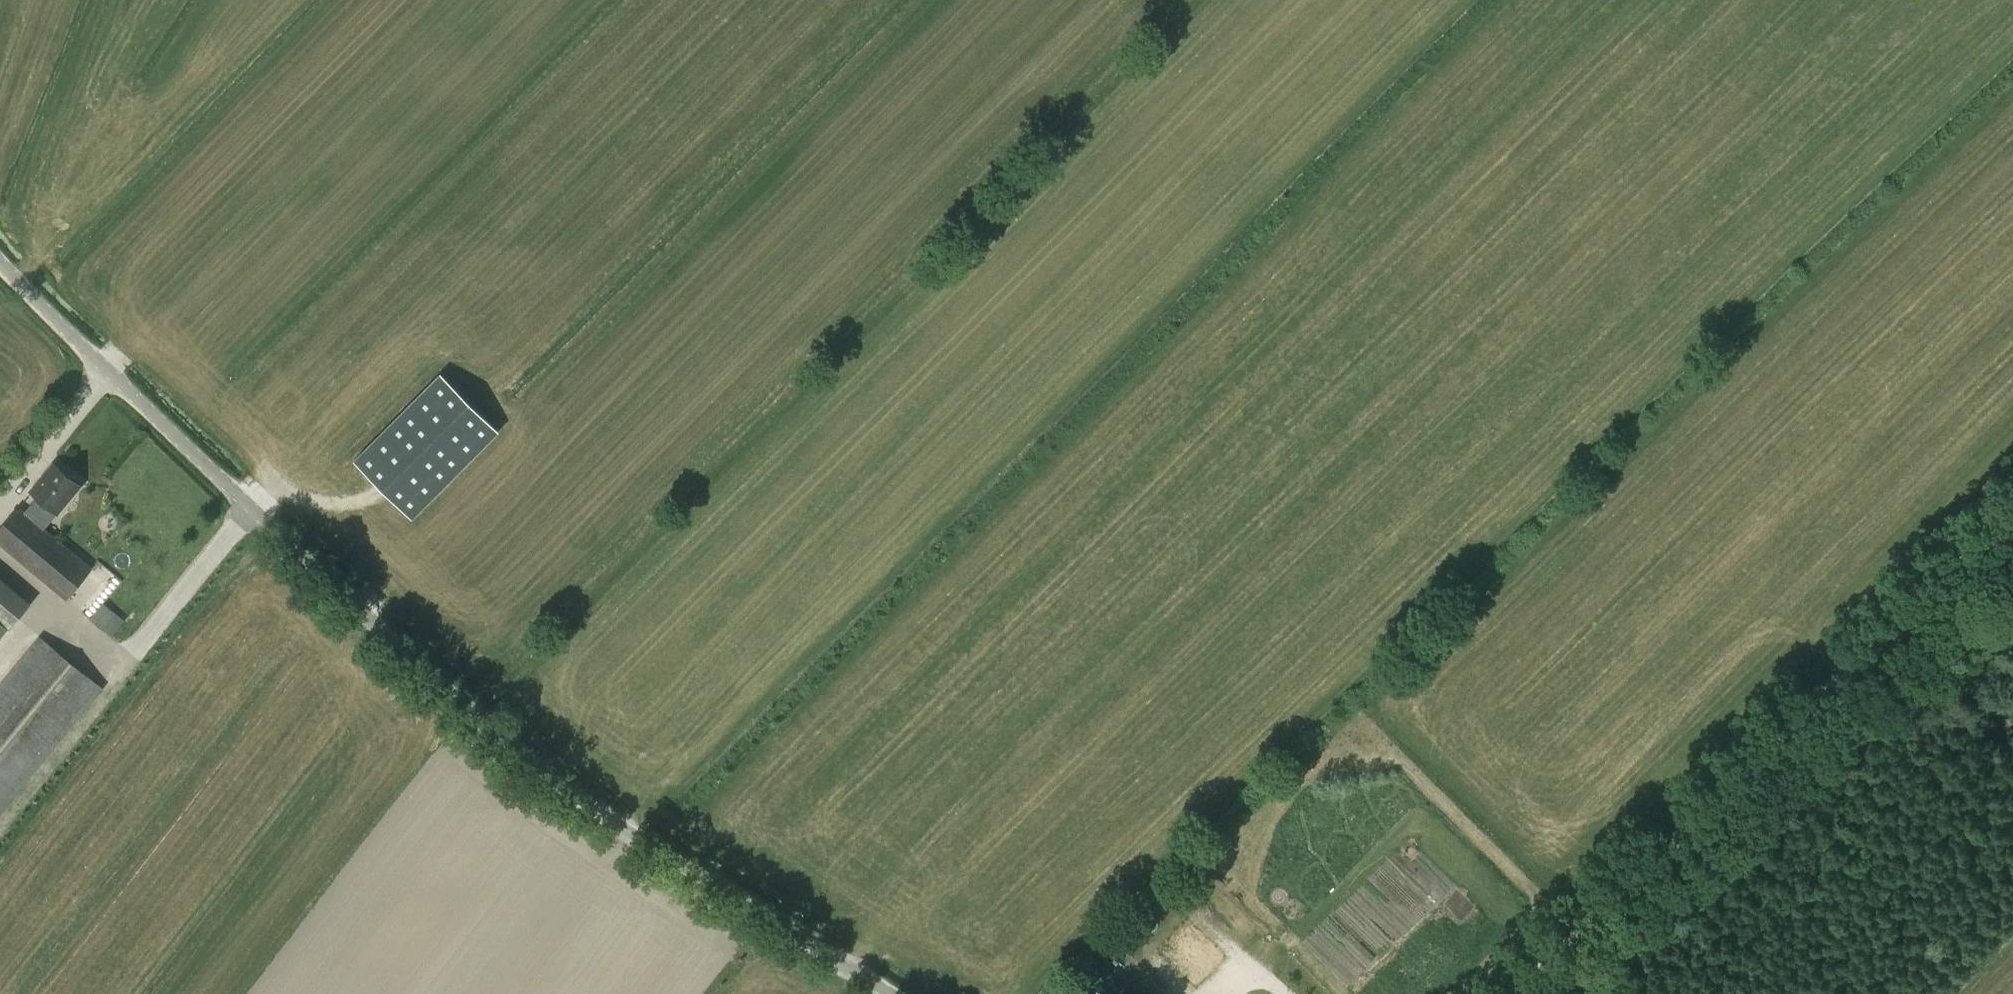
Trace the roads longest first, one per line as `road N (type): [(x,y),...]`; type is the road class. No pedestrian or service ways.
road 1 (unclassified): [(891,993),(595,809),(509,742),(106,371),(0,259)]
road 2 (unclassified): [(1520,993),(2012,519)]

